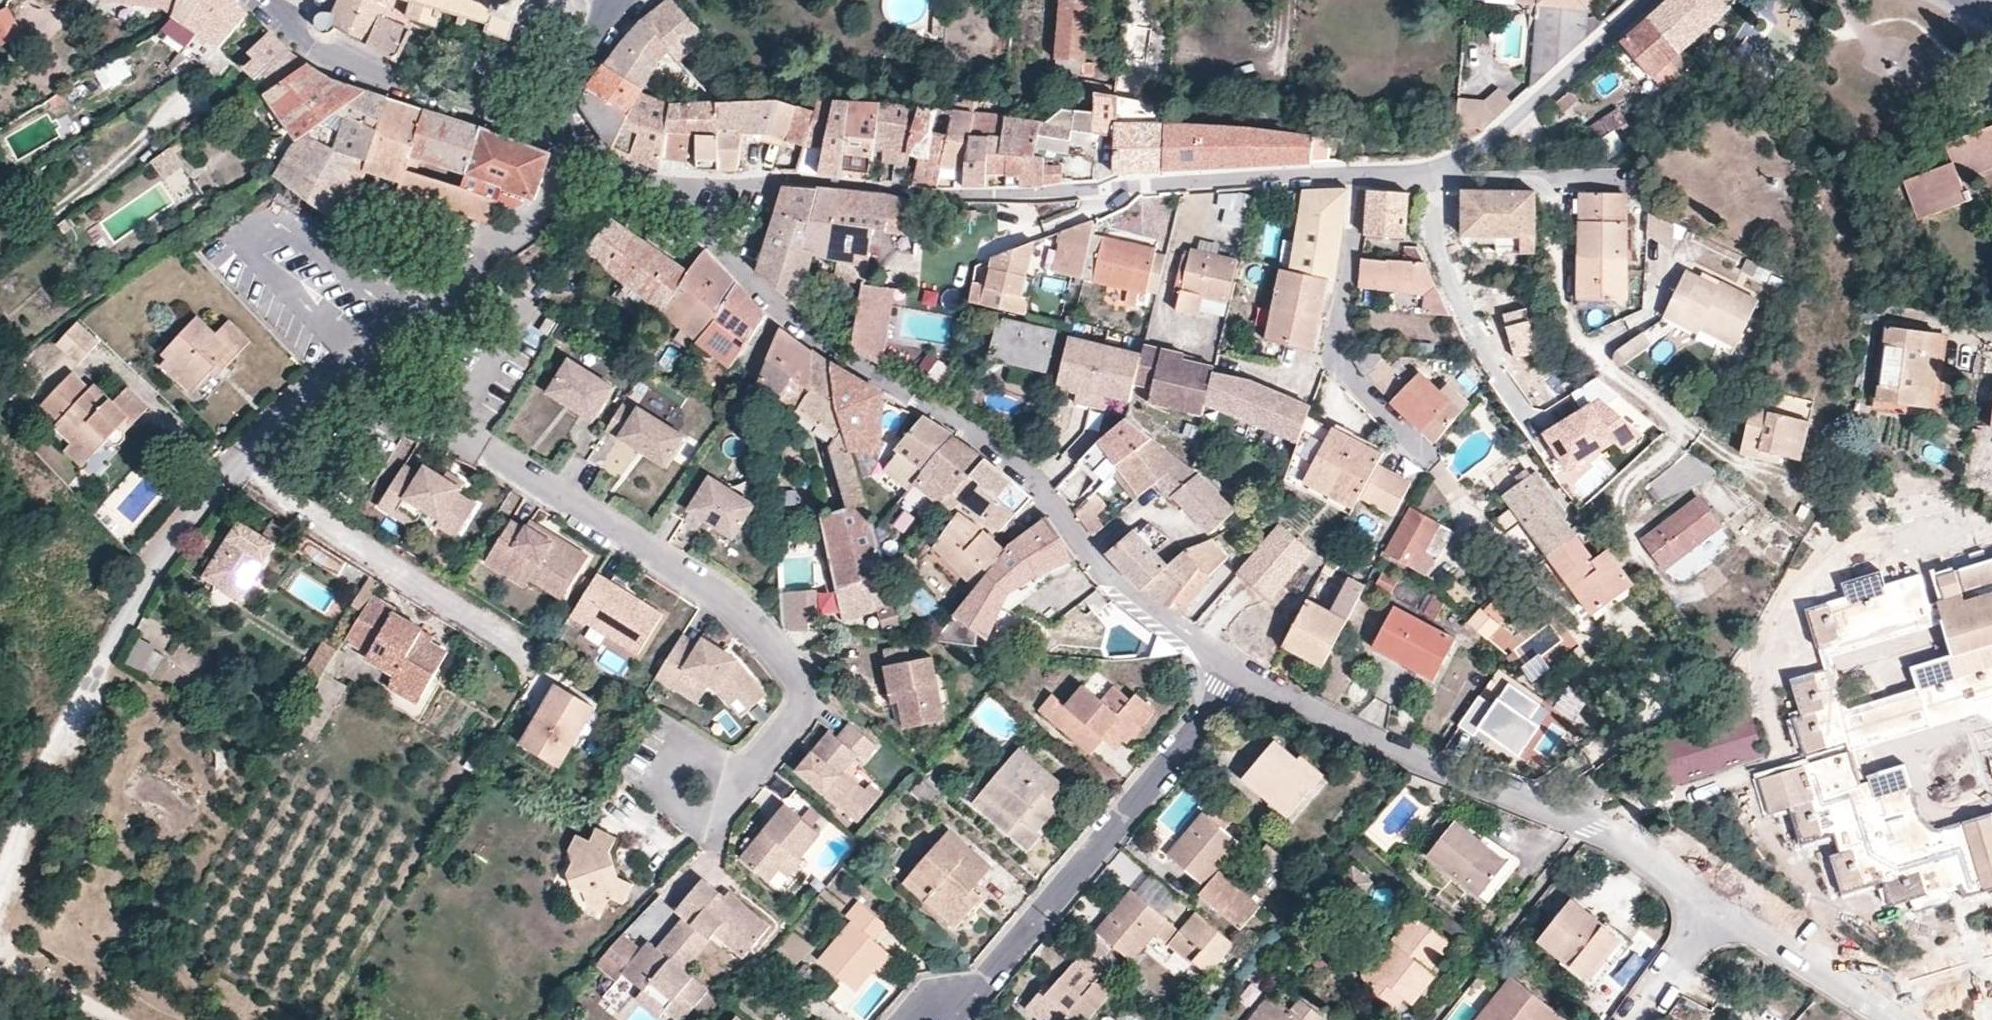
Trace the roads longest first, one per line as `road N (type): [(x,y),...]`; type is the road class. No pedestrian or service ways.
road 1 (residential): [(567,146),(701,235),(773,307),(1016,466),(1123,589),(1238,674)]
road 2 (residential): [(347,354),(417,414),(758,627),(805,681),(791,728),(737,770)]
road 3 (residential): [(0,889),(25,805),(101,657),(174,538),(273,414),(347,354)]
road 4 (residential): [(1362,176),(1052,195),(775,180)]
road 5 (residential): [(1720,907),(1597,828),(1378,742),(1238,674)]
road 6 (residential): [(1238,674),(942,1019)]
road 7 (residential): [(1362,176),(1468,152),(1648,0)]
road 8 (residential): [(1362,176),(1336,349),(1343,372),(1435,463)]
road 9 (residential): [(347,354),(531,228),(552,201),(567,146)]
road 10 (residential): [(1557,180),(1559,302),(1580,341),(1678,421)]
road 11 (residential): [(304,40),(340,67),(567,146)]
road 12 (residential): [(567,146),(690,183),(775,180)]
road 13 (residential): [(1899,1019),(1720,907)]
road 14 (residential): [(1444,168),(1434,238),(1491,360)]
road 15 (residential): [(737,770),(681,753),(664,760),(657,782),(664,799),(698,814),(717,806)]
road 16 (residential): [(567,146),(565,112),(611,7)]
road 17 (residential): [(1720,907),(1634,1019)]
road 18 (track): [(119,1019),(0,965)]

